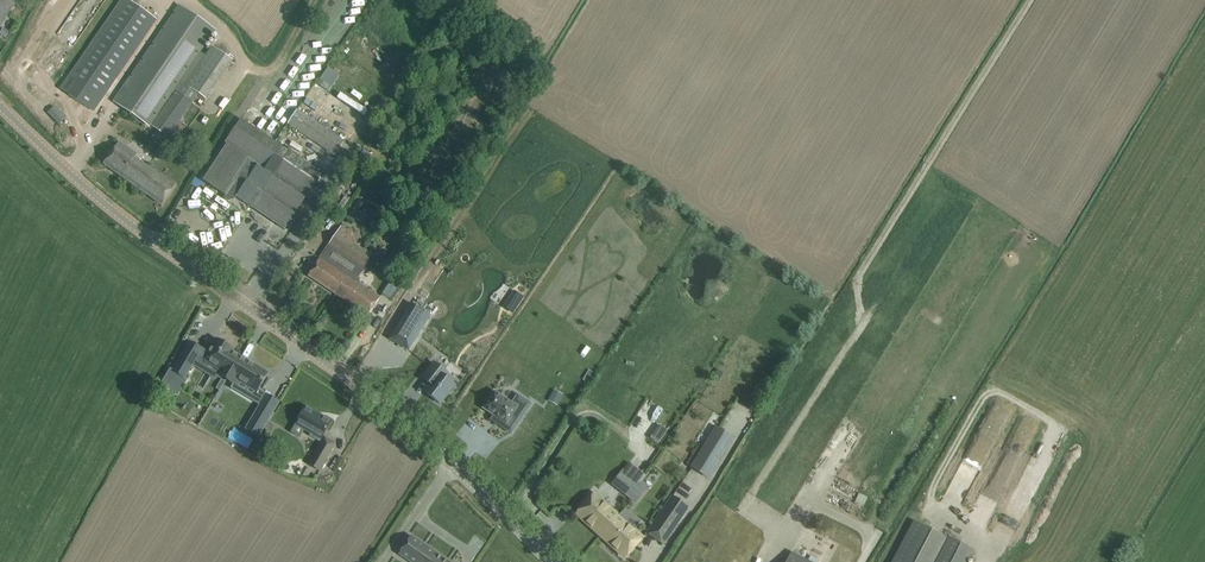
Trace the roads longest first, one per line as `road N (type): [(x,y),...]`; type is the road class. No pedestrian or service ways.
road 1 (tertiary): [(554,561),(409,420),(100,203),(0,106)]

